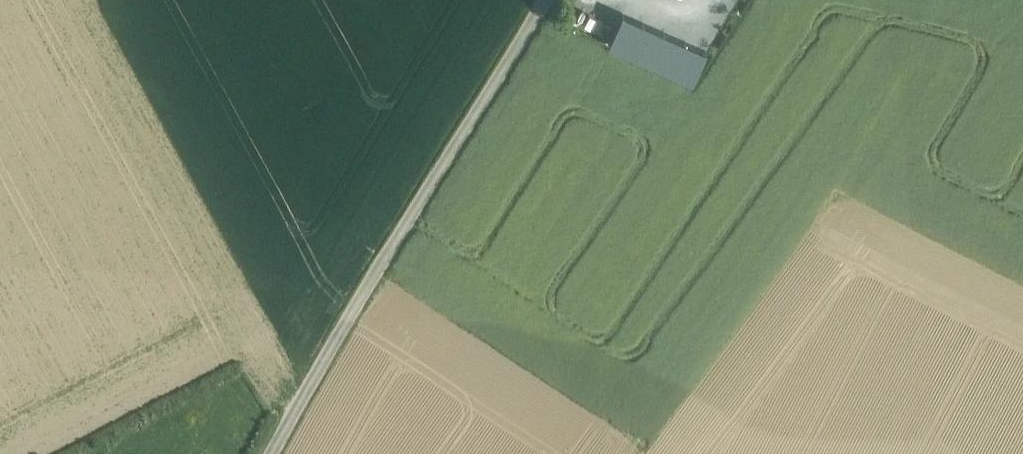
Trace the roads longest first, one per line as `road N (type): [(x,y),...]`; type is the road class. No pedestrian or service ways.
road 1 (unclassified): [(546,0),(271,453)]

